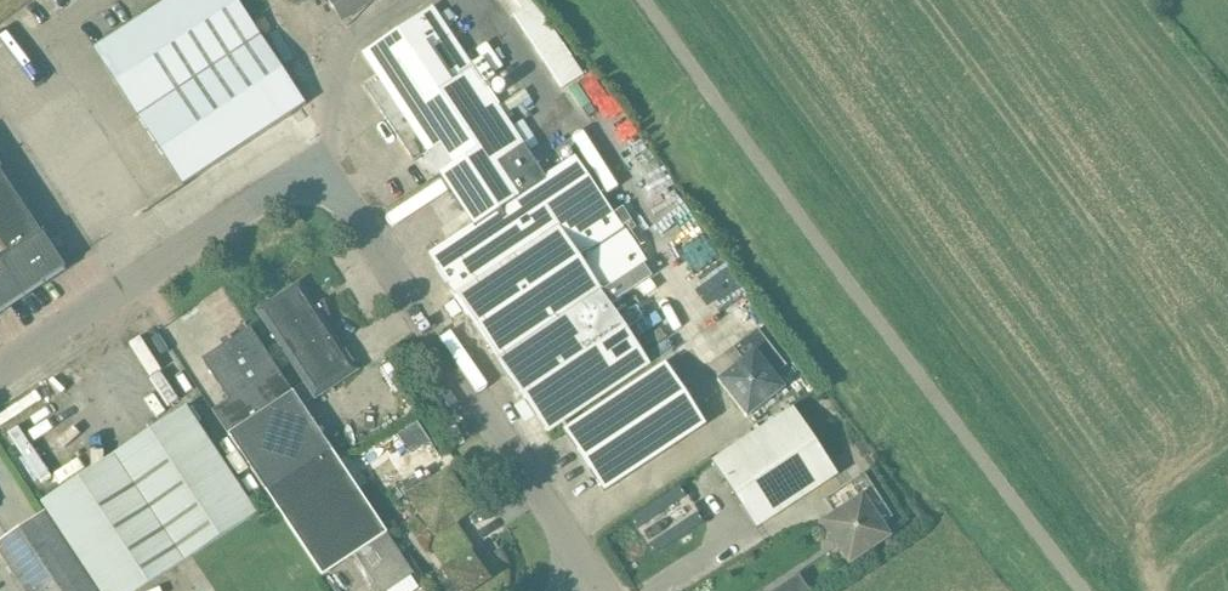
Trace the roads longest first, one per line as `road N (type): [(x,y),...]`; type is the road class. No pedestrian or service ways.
road 1 (unclassified): [(601,582),(360,212),(308,181),(273,184),(0,370)]

